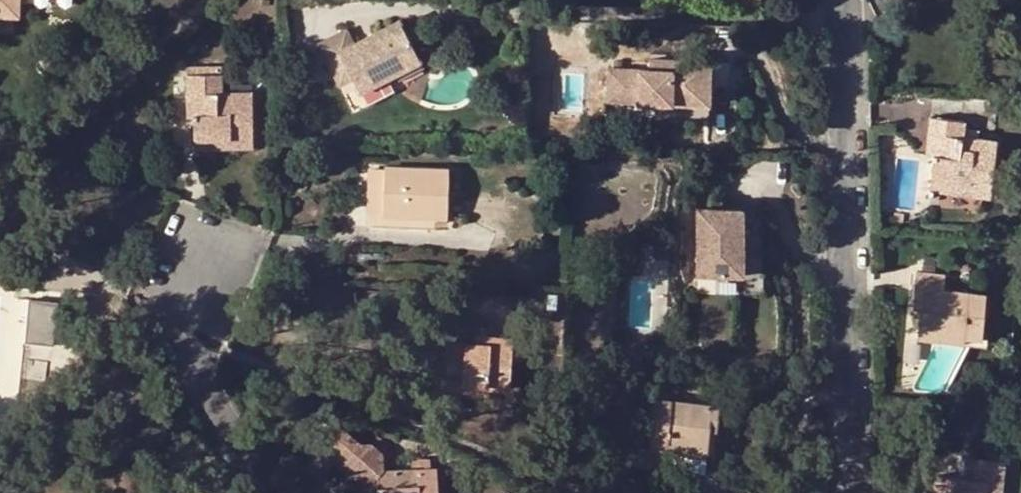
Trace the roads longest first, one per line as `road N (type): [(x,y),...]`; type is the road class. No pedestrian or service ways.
road 1 (residential): [(843,22),(329,5)]
road 2 (residential): [(853,492),(843,22)]
road 3 (residential): [(257,492),(185,375),(181,255)]

